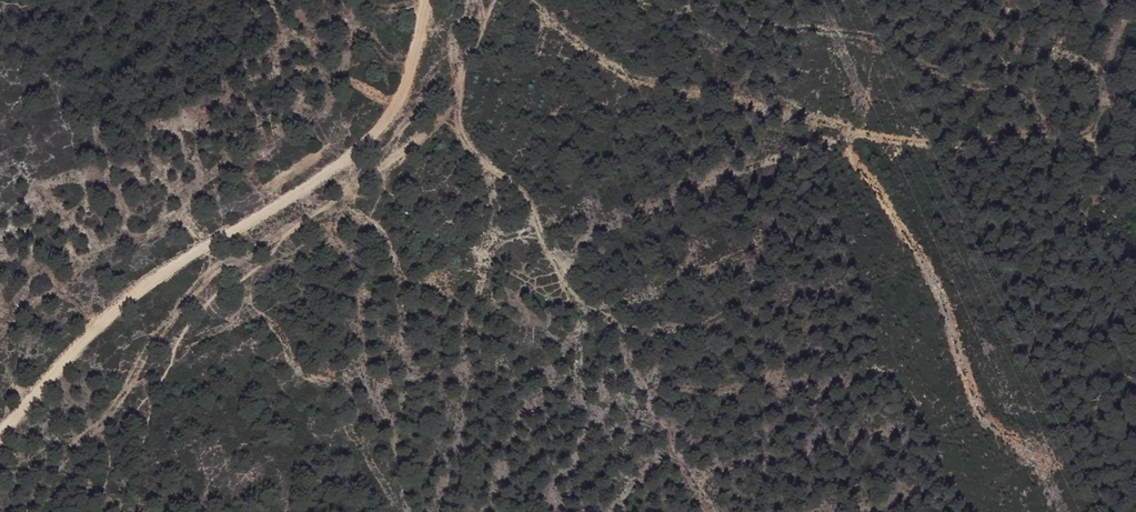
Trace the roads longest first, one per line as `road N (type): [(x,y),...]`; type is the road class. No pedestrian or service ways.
road 1 (track): [(1033,456),(988,423),(939,290),(852,151),(815,120),(628,79),(526,0)]
road 2 (track): [(0,443),(138,293),(370,141),(405,85),(427,0)]
road 3 (track): [(31,511),(78,438),(113,412),(189,288),(352,191),(458,107)]
road 4 (track): [(472,0),(454,89),(463,135),(540,207),(573,300),(619,322),(624,357),(642,378),(650,407)]

